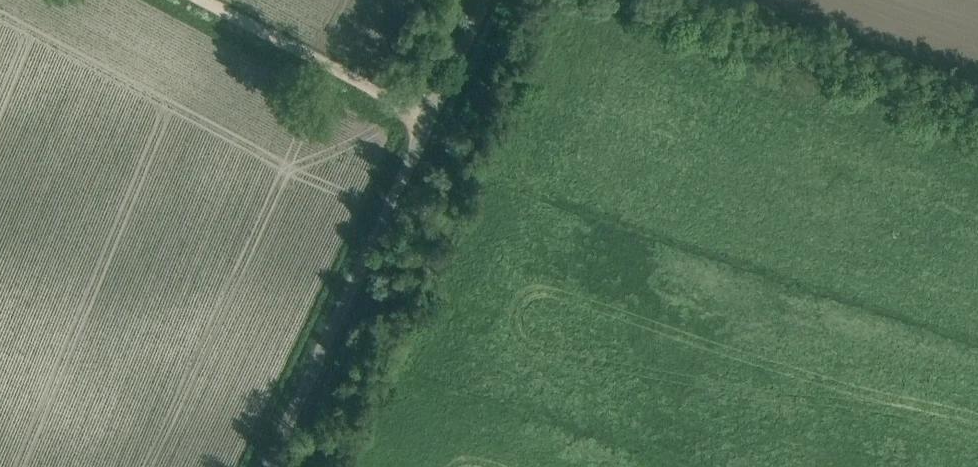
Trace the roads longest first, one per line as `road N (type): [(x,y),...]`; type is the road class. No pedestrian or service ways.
road 1 (track): [(271,466),(488,0)]
road 2 (track): [(434,118),(209,0)]

